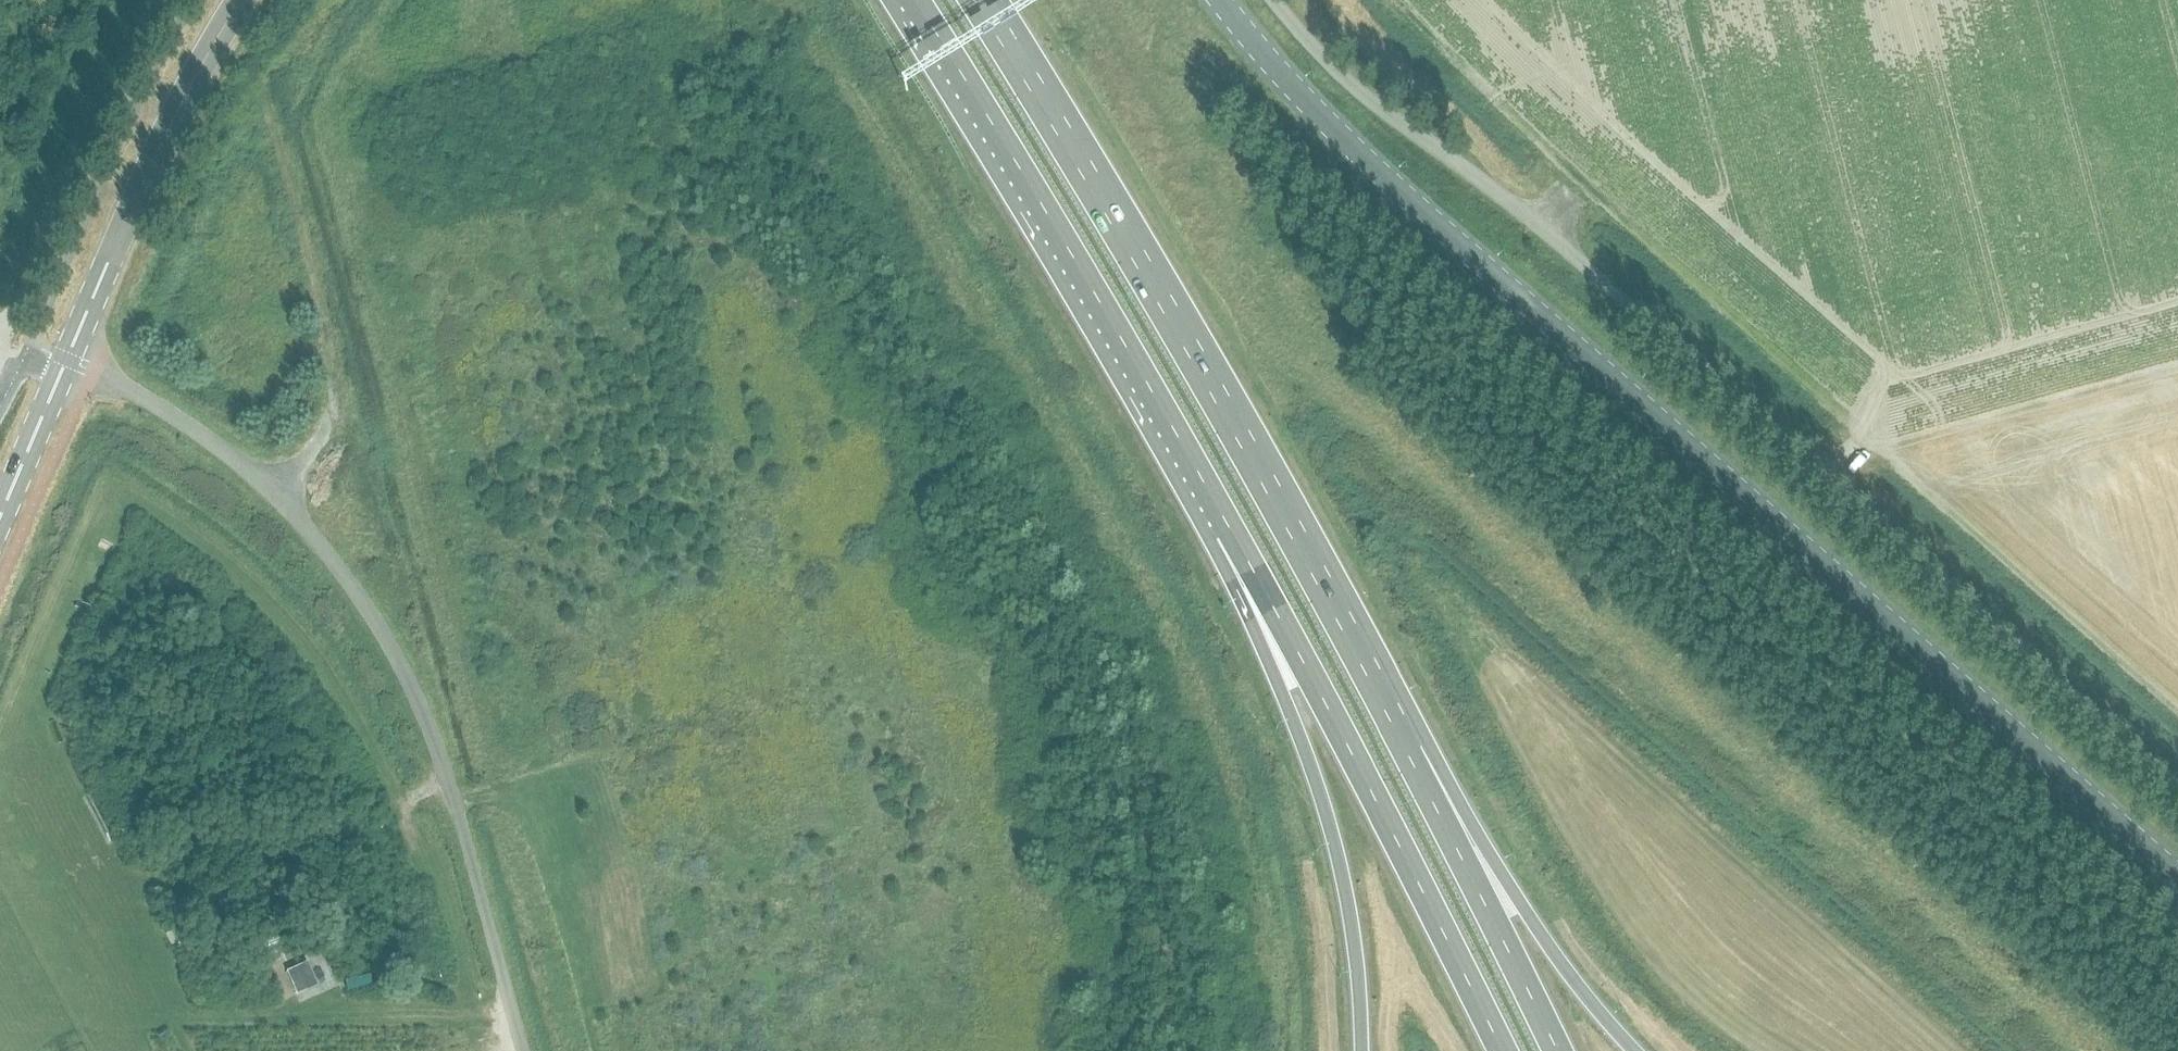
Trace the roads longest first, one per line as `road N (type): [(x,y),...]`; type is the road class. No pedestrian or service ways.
road 1 (secondary): [(2177,858),(1635,368),(1371,145),(1235,0)]
road 2 (unclassified): [(2177,785),(1562,236),(1422,141),(1291,0)]
road 3 (unclassified): [(524,1050),(424,699),(351,567),(244,458),(69,356)]
road 4 (trunk): [(1409,739),(1174,309),(980,0)]
road 5 (trunk): [(917,0),(982,95),(1229,524)]
road 6 (trunk): [(1229,524),(1506,1050)]
road 7 (trunk): [(1229,524),(1351,896),(1364,1050)]
road 8 (secondary): [(69,356),(202,65),(242,0)]
road 9 (trunk): [(1636,1050),(1542,934),(1409,739)]
road 10 (trunk): [(1556,1050),(1409,739)]
road 11 (secondary): [(0,522),(69,356)]

